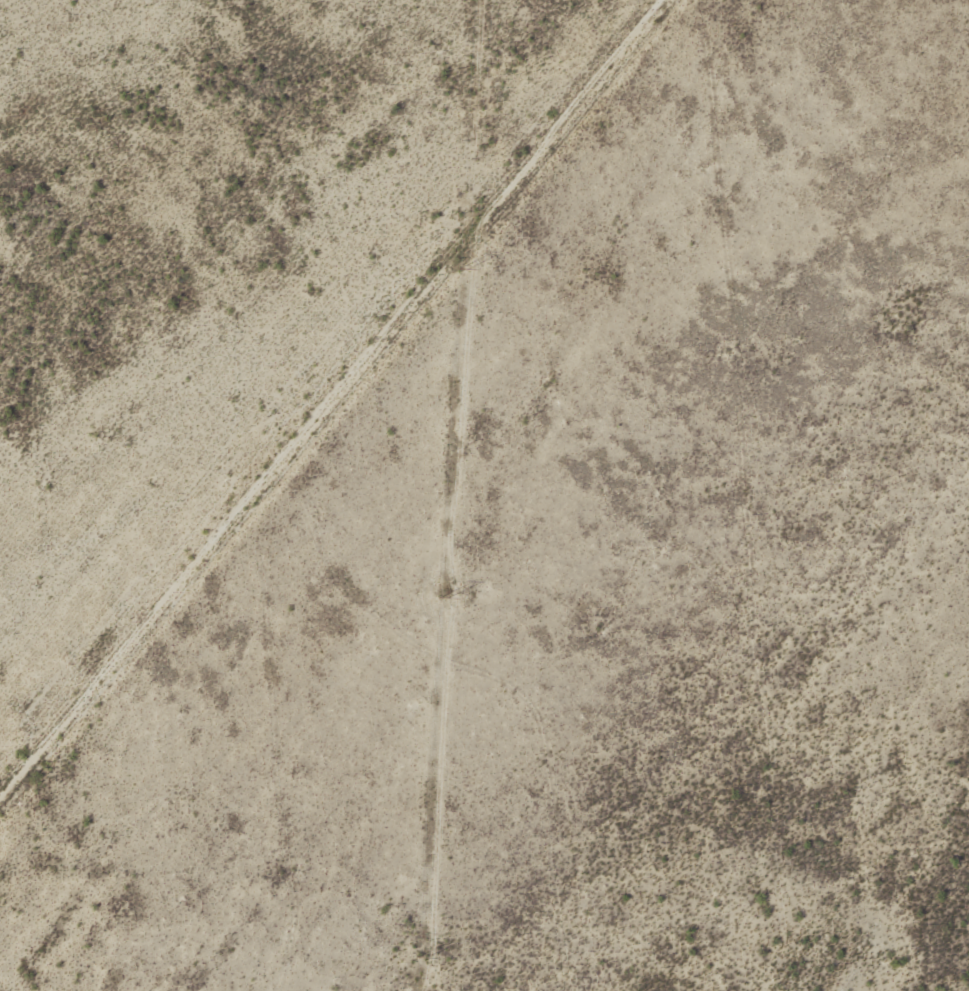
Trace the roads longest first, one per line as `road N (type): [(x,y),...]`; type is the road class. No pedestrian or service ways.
road 1 (track): [(0,799),(671,0)]

